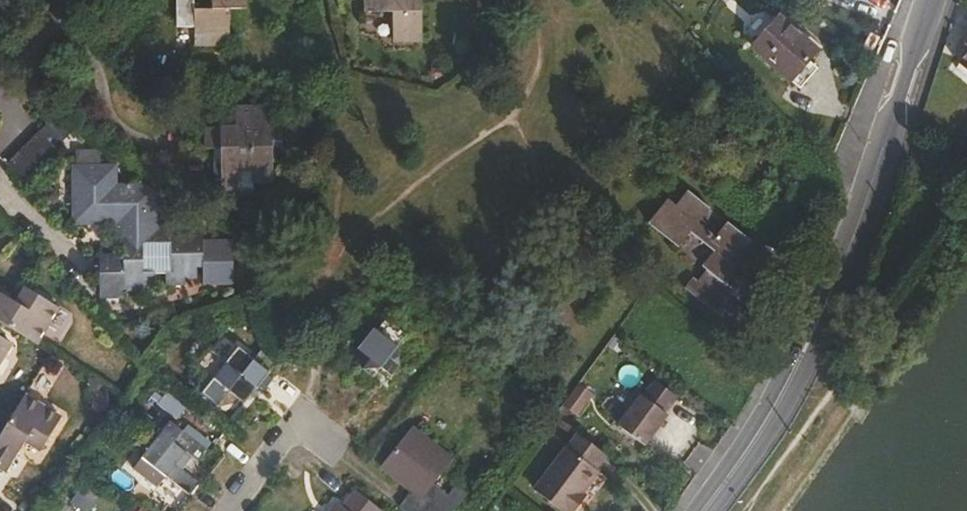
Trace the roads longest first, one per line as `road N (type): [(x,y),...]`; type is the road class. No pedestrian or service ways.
road 1 (secondary): [(933,0),(821,319),(759,437),(706,510)]
road 2 (residential): [(224,510),(300,416),(328,439)]

